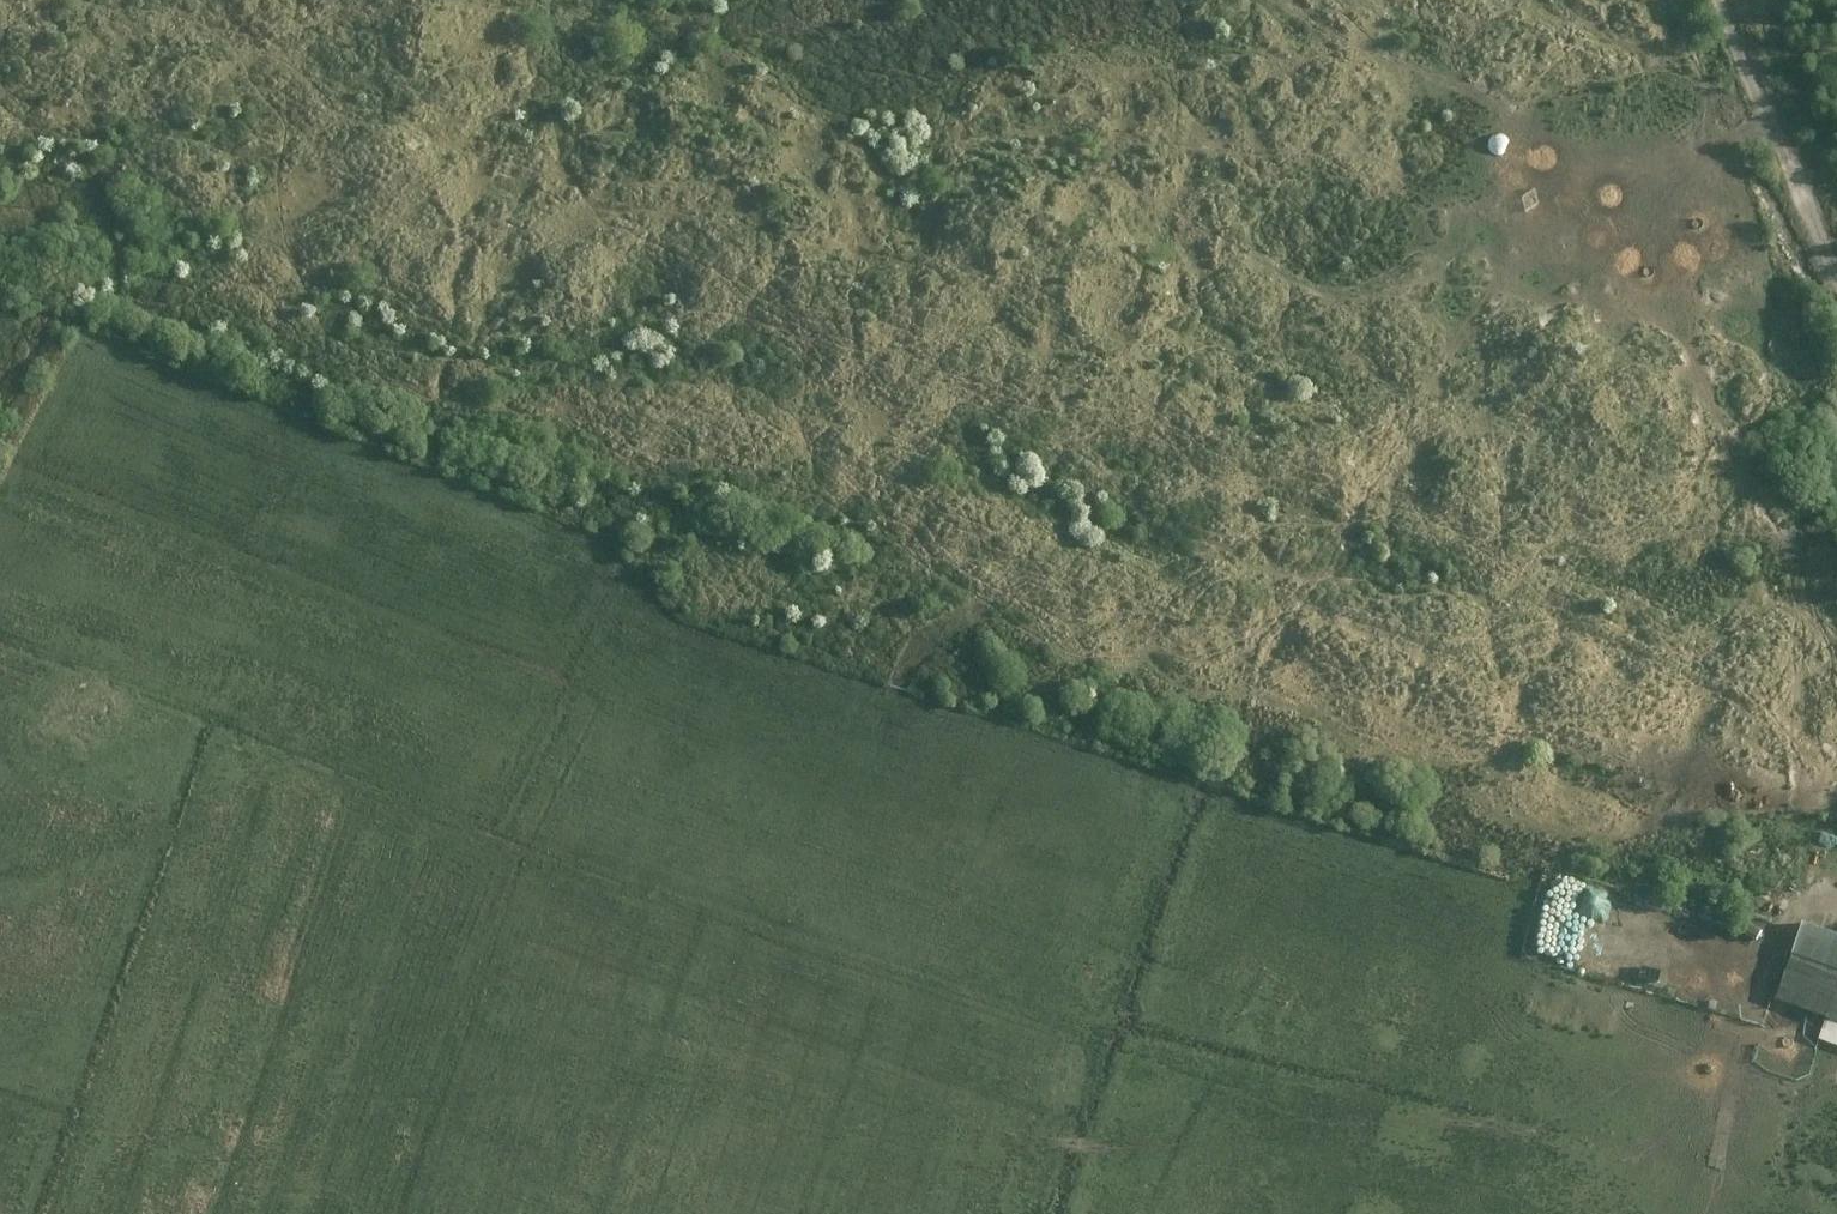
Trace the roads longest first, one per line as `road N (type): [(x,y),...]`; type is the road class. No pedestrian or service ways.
road 1 (track): [(1724,1154),(1770,952),(1836,887)]

